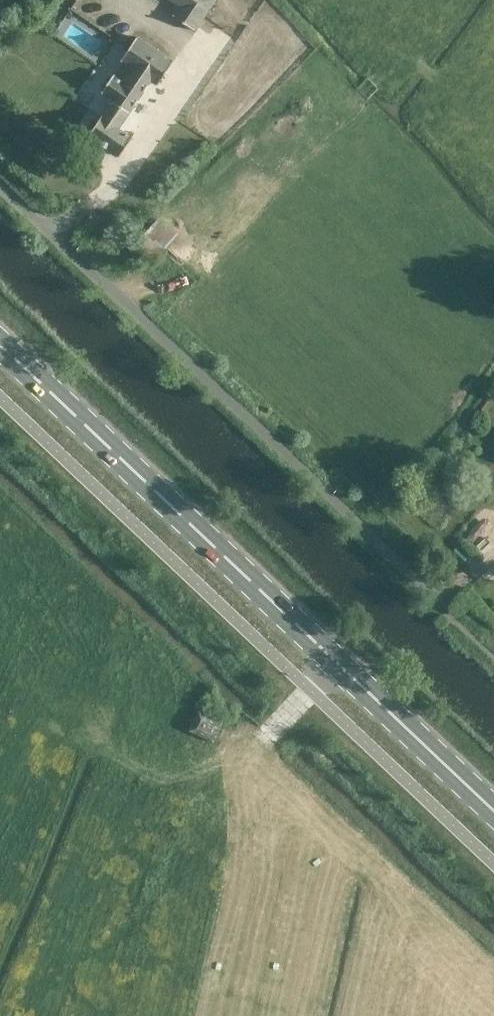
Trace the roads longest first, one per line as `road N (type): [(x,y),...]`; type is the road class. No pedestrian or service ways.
road 1 (primary): [(493,808),(0,344)]
road 2 (unclassified): [(439,599),(0,181)]

